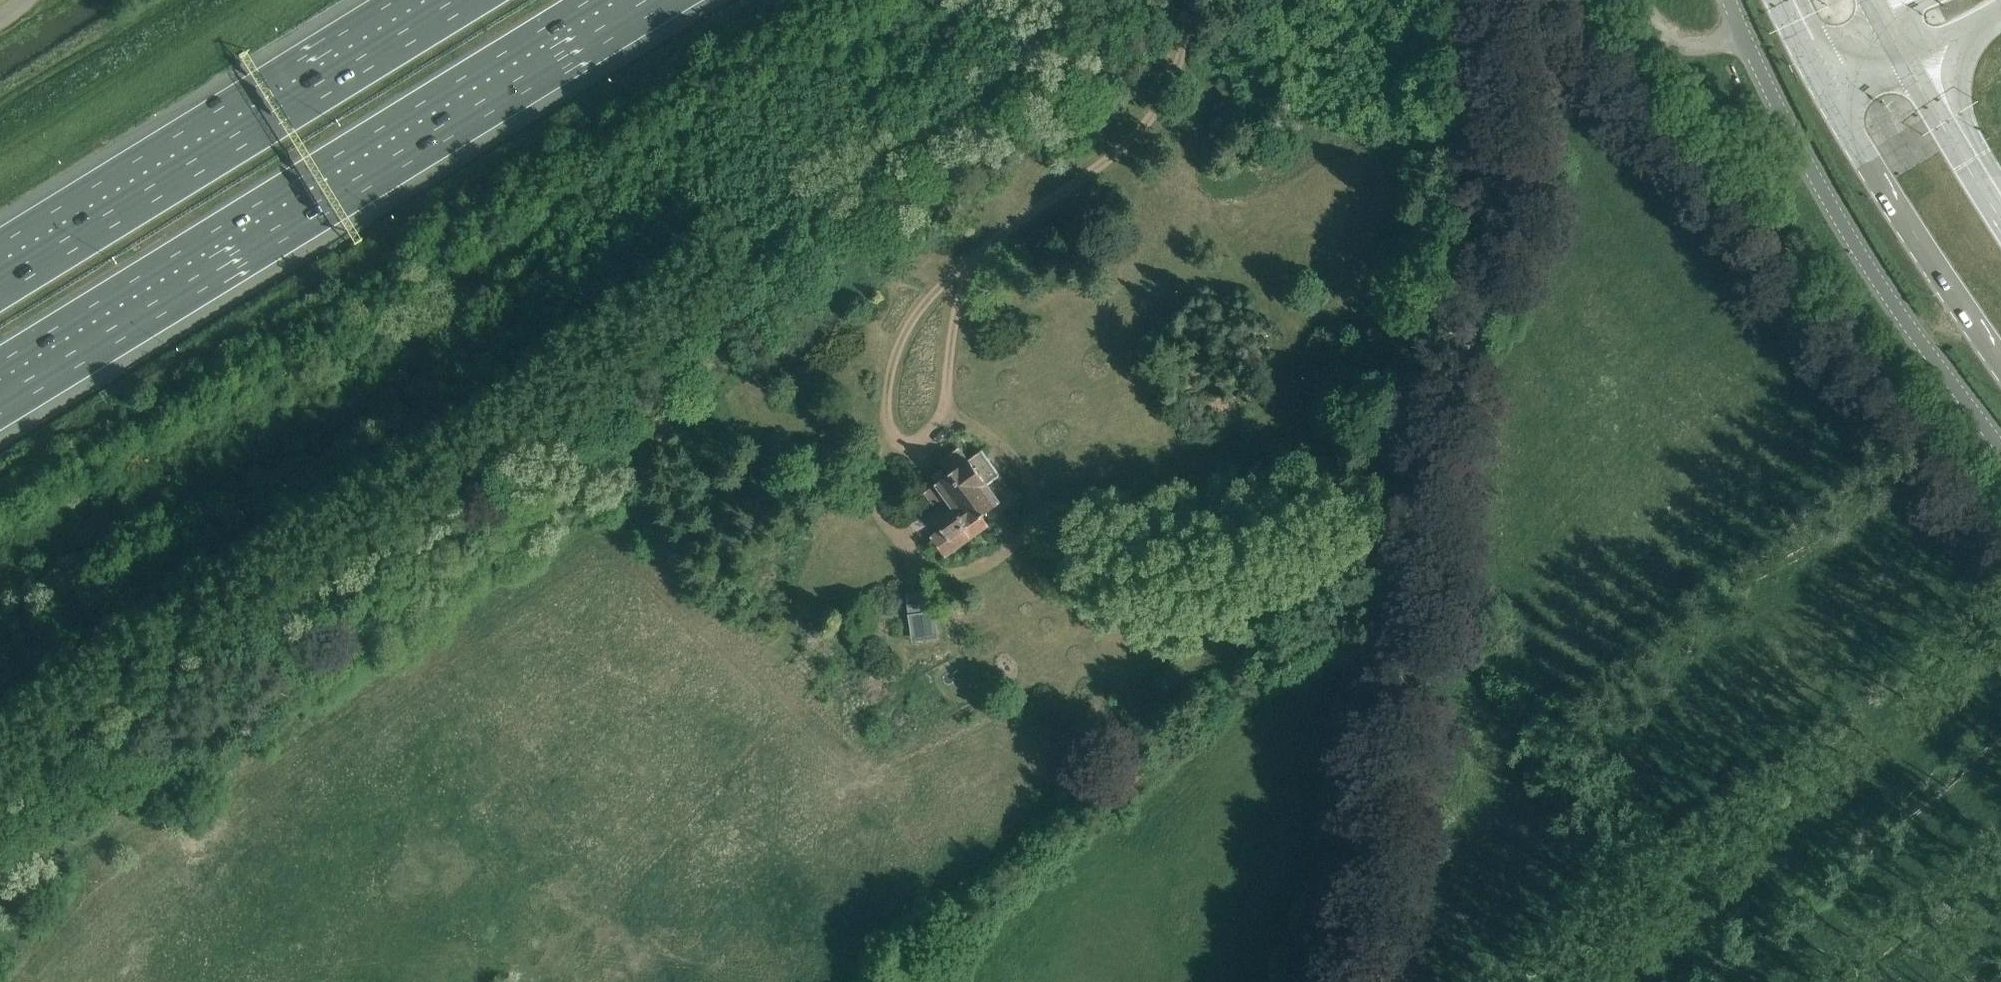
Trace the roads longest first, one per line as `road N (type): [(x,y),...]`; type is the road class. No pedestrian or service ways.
road 1 (track): [(1334,981),(1428,488),(1430,299),(1479,169),(1497,35),(1490,0)]
road 2 (motorway): [(0,383),(617,0)]
road 3 (motorway): [(440,0),(0,269)]
road 4 (unclassified): [(2000,449),(1841,225),(1740,40)]
road 5 (secondary): [(1823,84),(2000,368)]
road 6 (secondary): [(2000,219),(1908,60)]
road 7 (unclassified): [(1740,40),(1686,41),(1633,0)]

